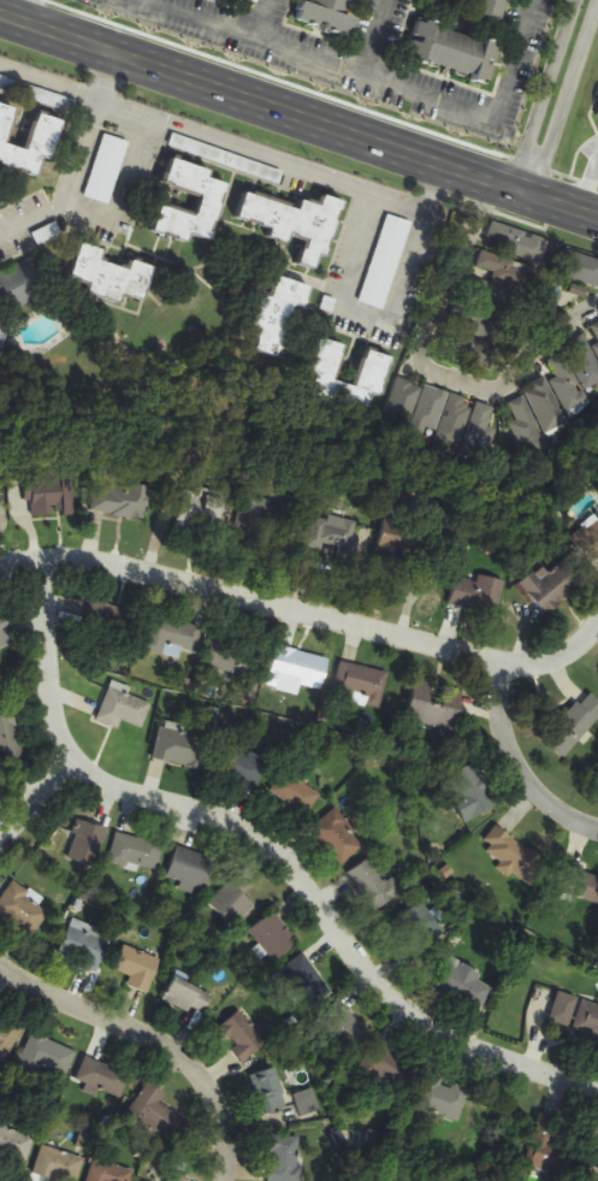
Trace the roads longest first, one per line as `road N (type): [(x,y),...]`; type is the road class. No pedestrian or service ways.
road 1 (residential): [(597,1090),(445,1040),(367,980),(270,849),(70,763),(52,705),(36,562)]
road 2 (residential): [(0,572),(36,562),(122,565),(501,662),(556,662),(597,617)]
road 3 (secondary): [(597,215),(0,15)]
road 4 (residential): [(150,0),(495,122),(537,0)]
road 5 (residential): [(597,306),(498,390),(438,376),(421,344),(458,272),(481,182)]
road 6 (residential): [(96,100),(399,202),(425,203),(436,166)]
road 7 (residential): [(0,965),(142,1032),(196,1070),(215,1098),(226,1155),(219,1180)]
road 8 (residential): [(0,237),(66,200),(112,54)]
road 9 (residential): [(597,830),(579,825),(515,767),(503,736),(501,662)]
road 10 (tertiary): [(521,193),(586,0)]
road 11 (residential): [(143,116),(113,205),(103,213),(66,200)]

